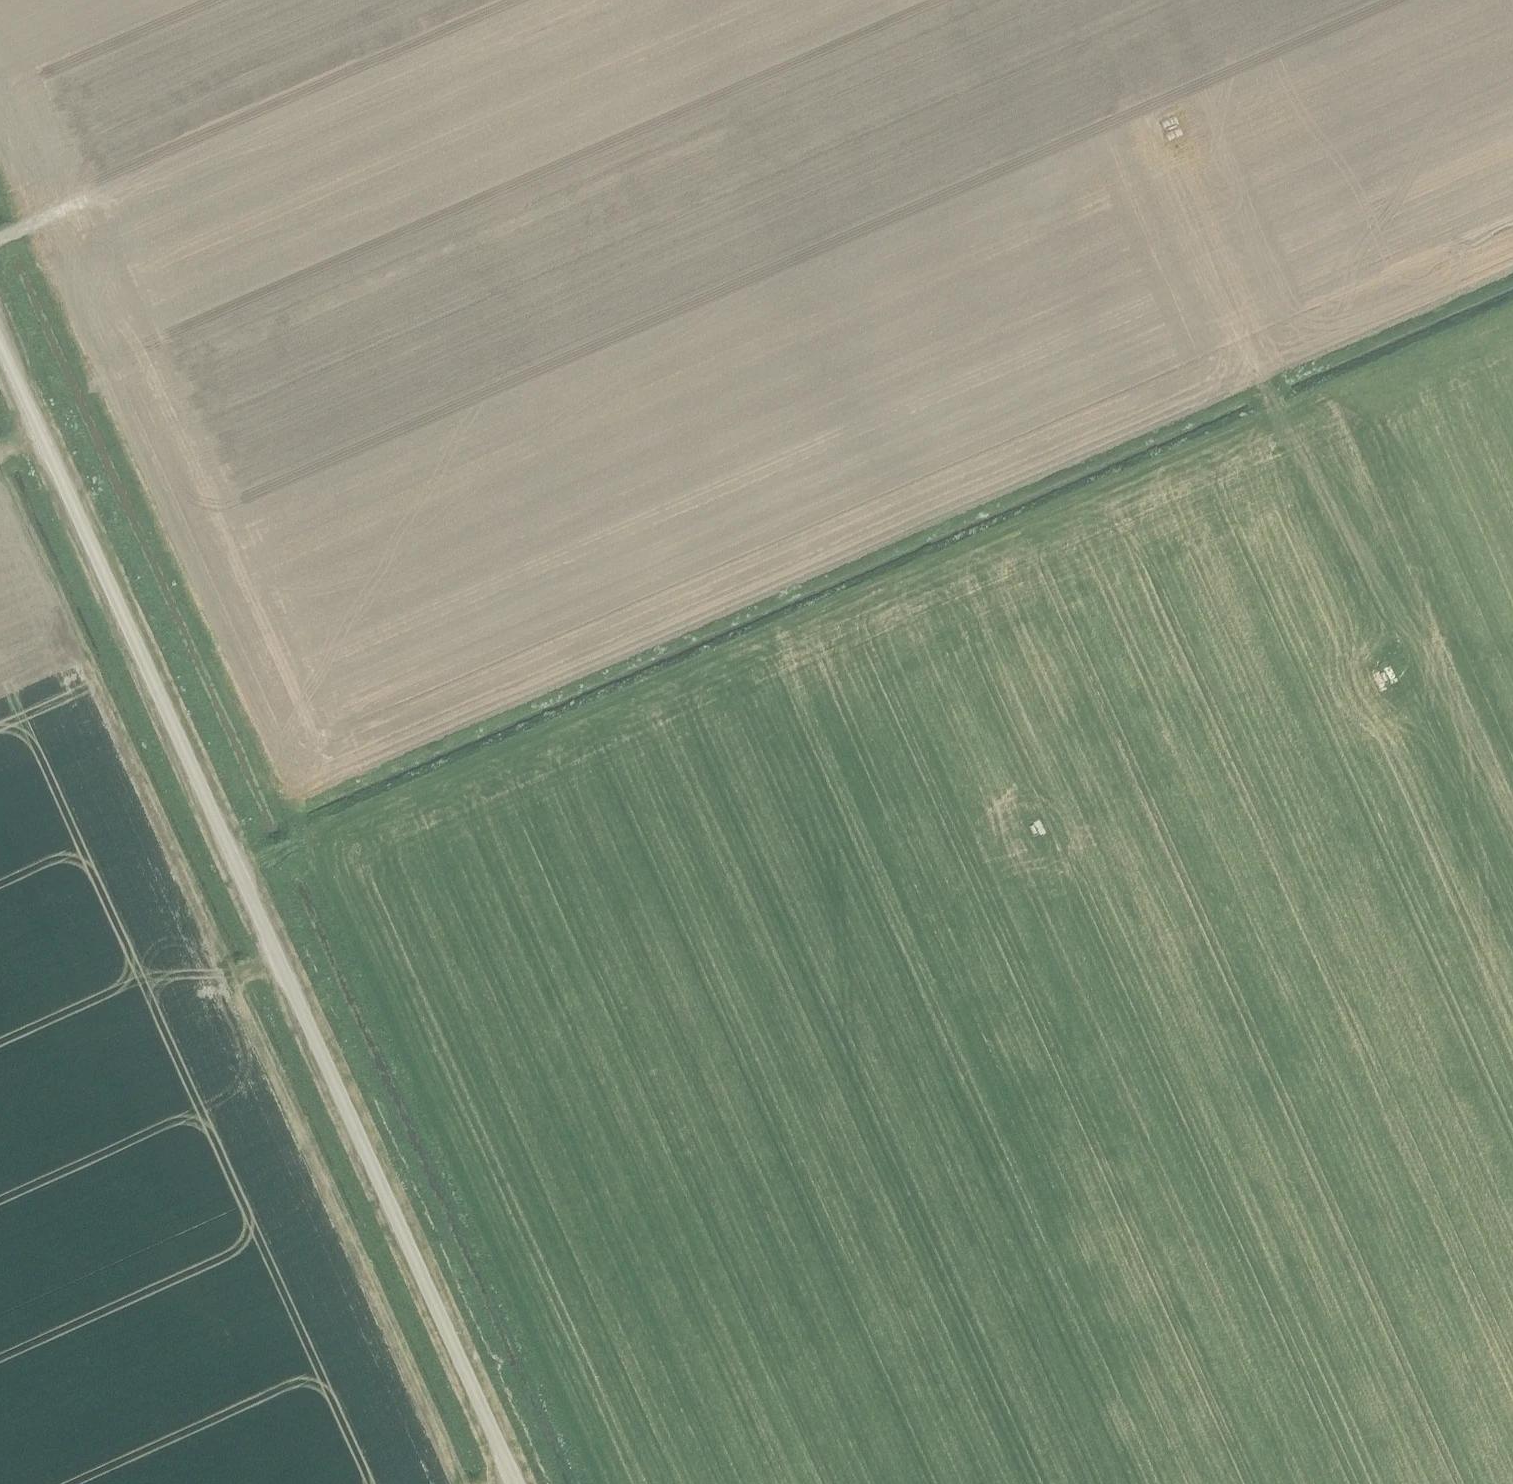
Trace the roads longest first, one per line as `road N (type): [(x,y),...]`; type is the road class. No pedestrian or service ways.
road 1 (unclassified): [(509,1483),(0,368)]

